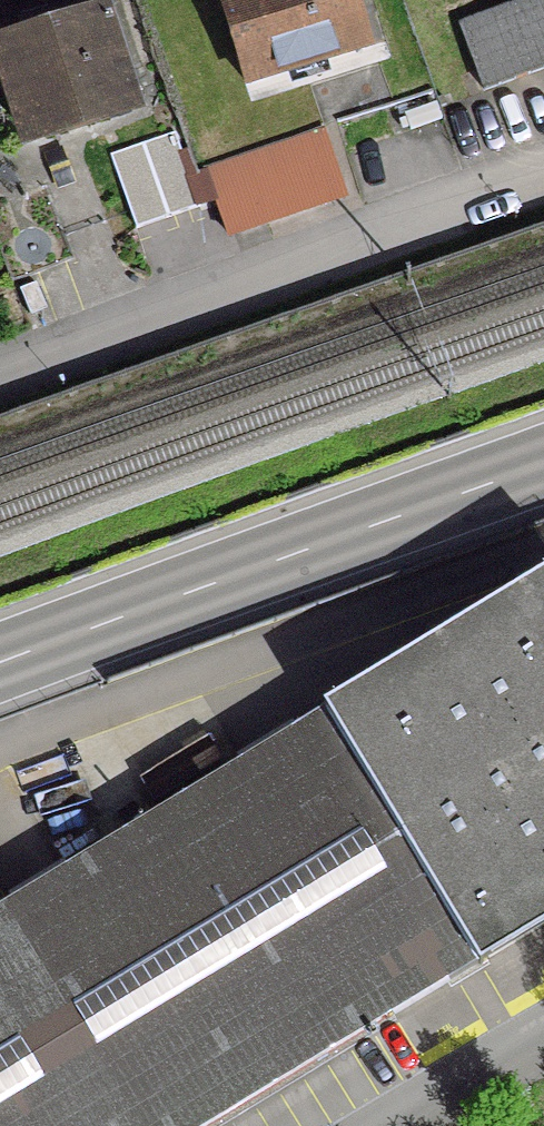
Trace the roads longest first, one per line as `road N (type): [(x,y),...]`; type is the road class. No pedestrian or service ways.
road 1 (residential): [(0,376),(543,174)]
road 2 (primary): [(543,468),(0,666)]
road 3 (residential): [(393,1125),(543,1042)]

